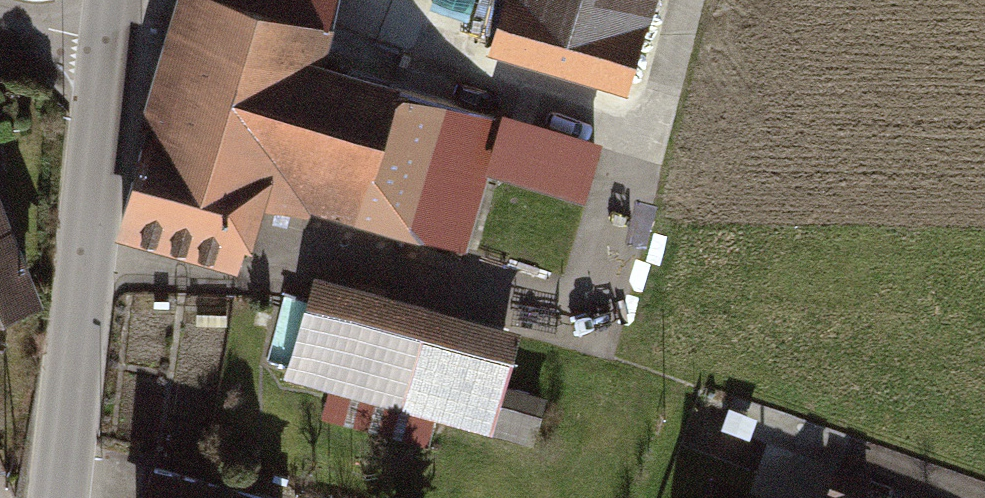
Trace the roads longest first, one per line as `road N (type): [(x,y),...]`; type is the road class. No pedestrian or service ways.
road 1 (tertiary): [(108,44),(58,497)]

